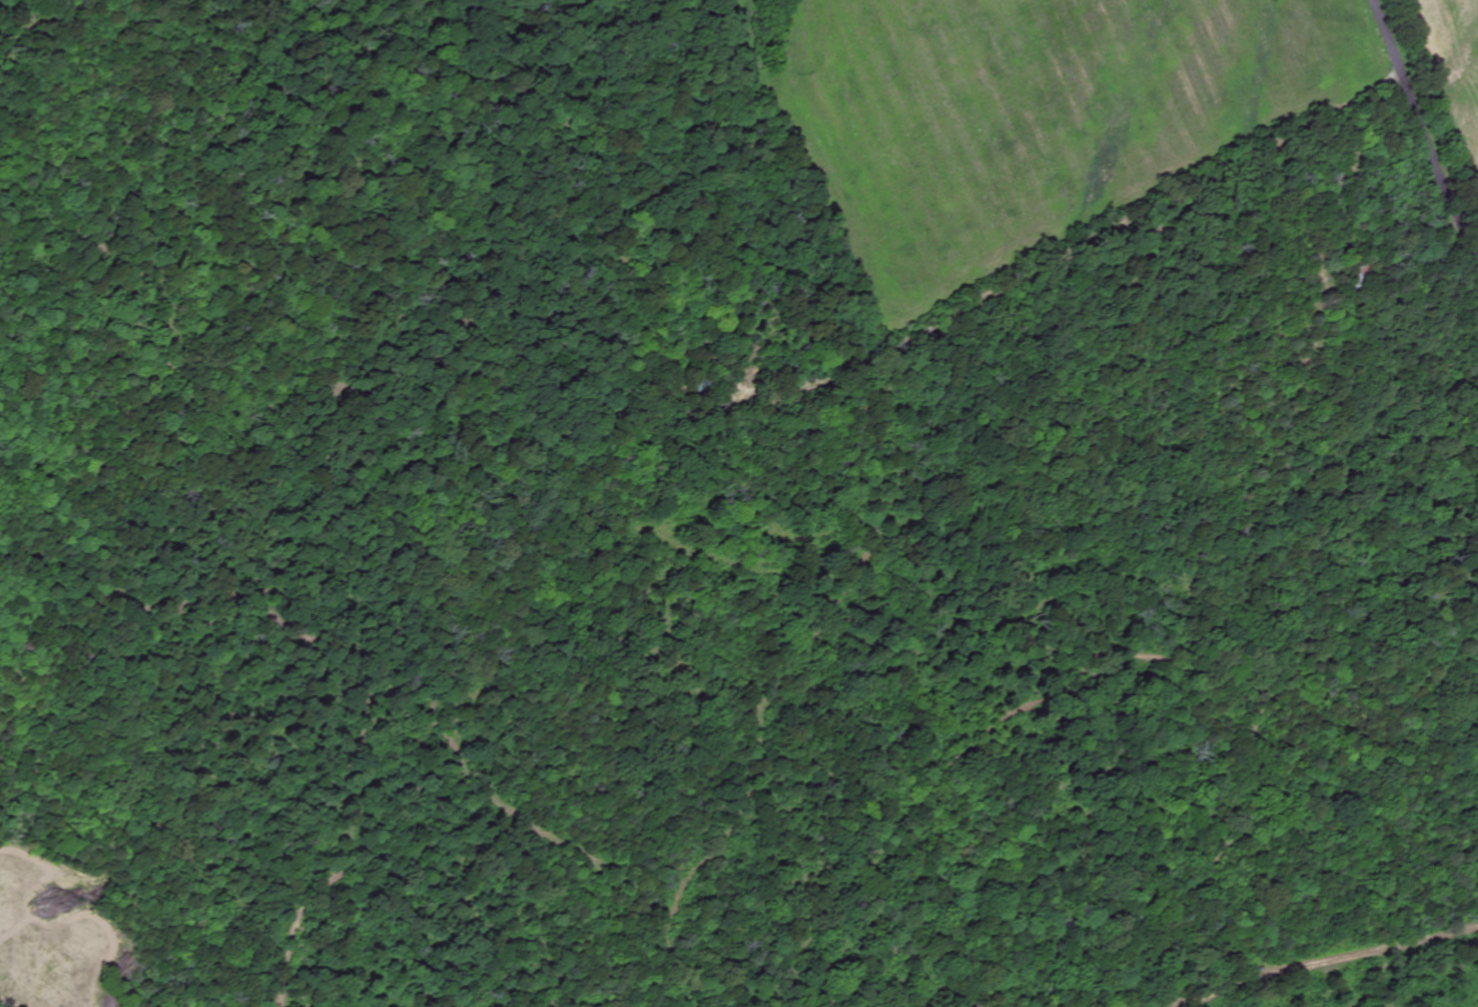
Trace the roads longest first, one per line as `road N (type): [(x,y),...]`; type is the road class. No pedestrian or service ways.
road 1 (residential): [(1477,256),(1375,0)]

